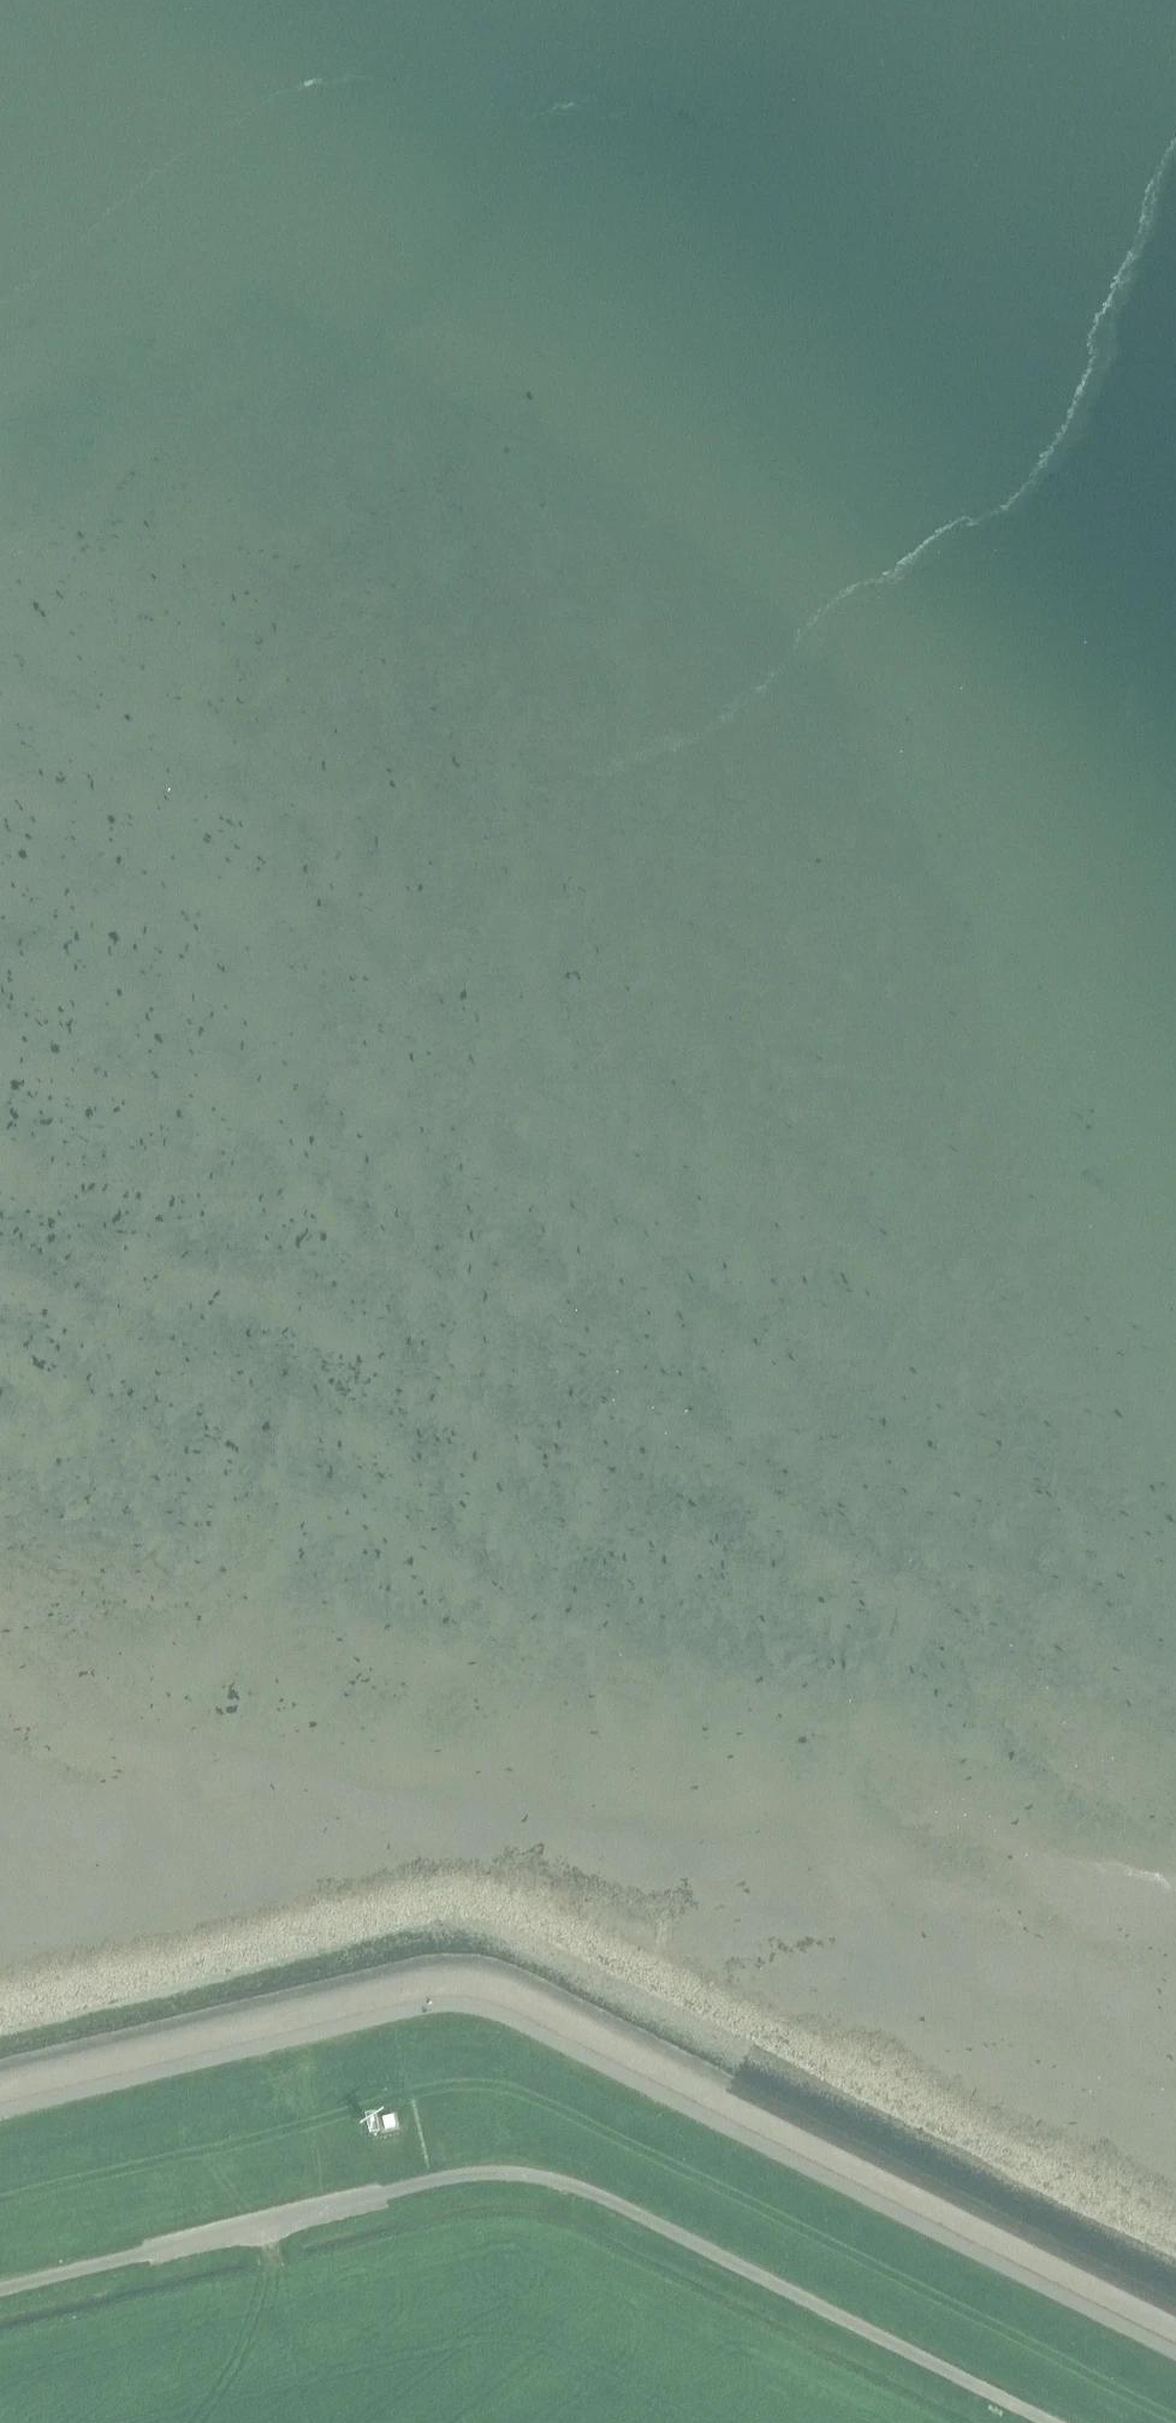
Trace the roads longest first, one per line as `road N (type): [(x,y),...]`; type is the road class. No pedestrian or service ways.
road 1 (unclassified): [(0,2290),(460,2175),(534,2177),(634,2212),(1050,2422)]

